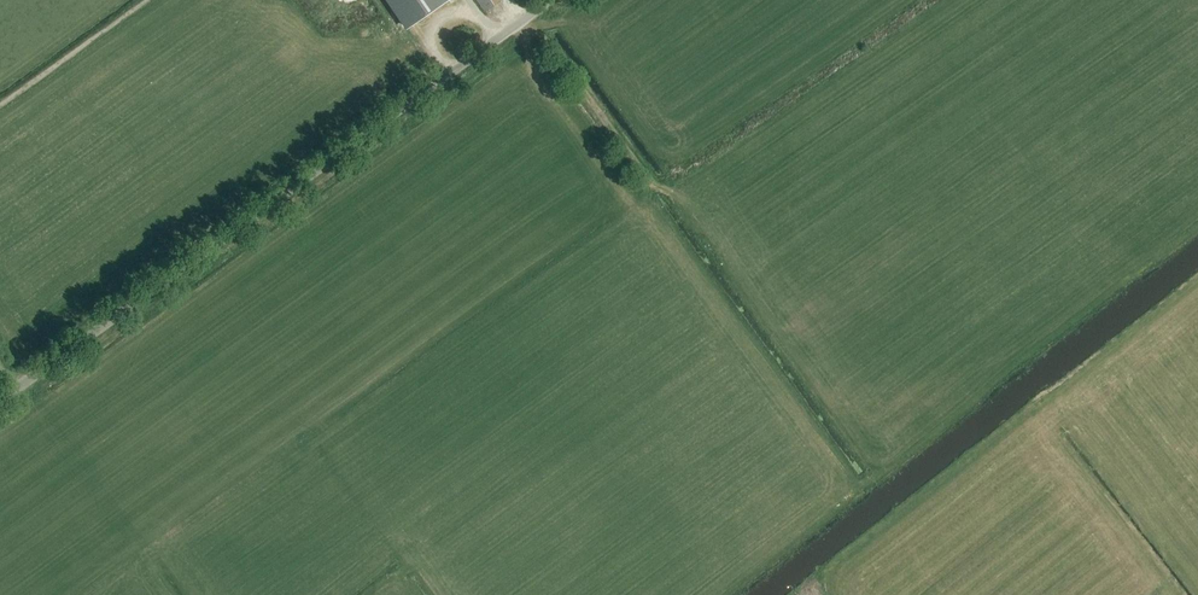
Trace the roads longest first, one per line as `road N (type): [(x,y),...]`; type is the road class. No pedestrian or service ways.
road 1 (unclassified): [(0,401),(551,0)]

